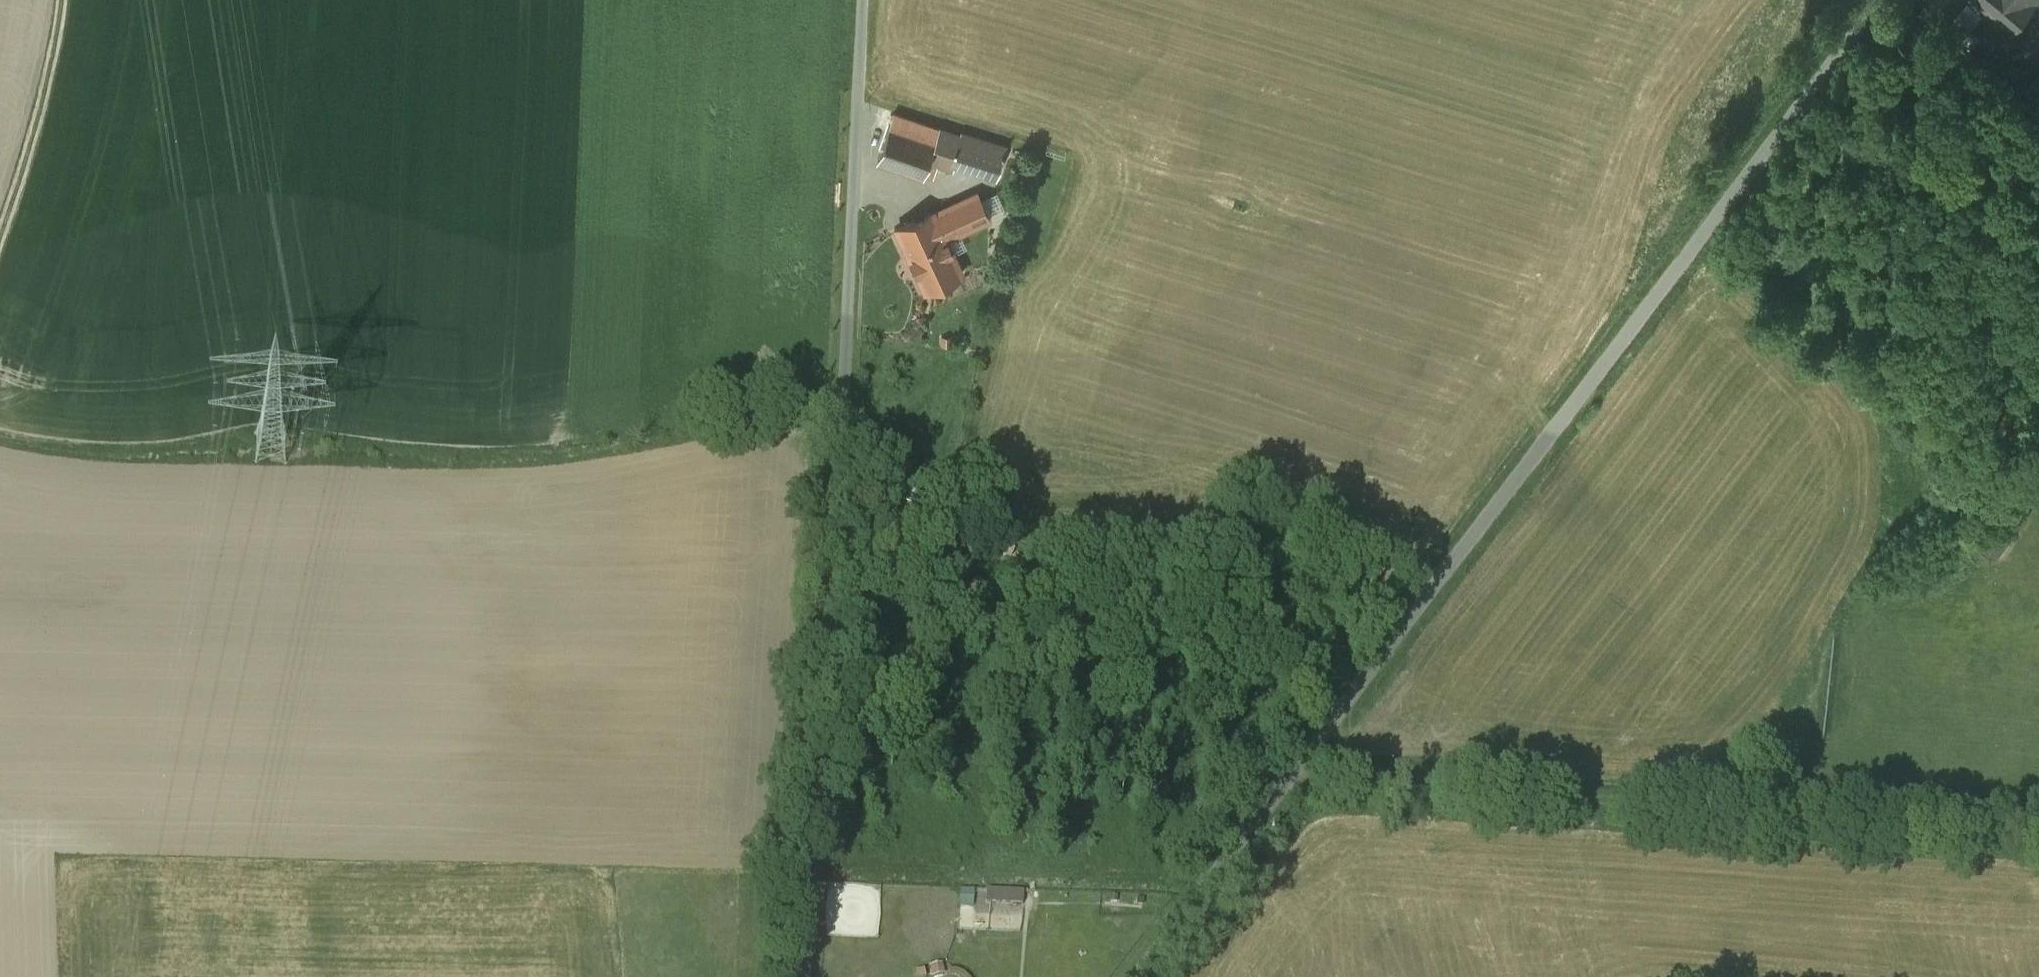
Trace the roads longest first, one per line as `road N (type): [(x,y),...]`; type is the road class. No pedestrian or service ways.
road 1 (unclassified): [(1136,976),(1883,0)]
road 2 (unclassified): [(807,976),(863,0)]
road 3 (track): [(0,237),(57,49),(62,0)]

